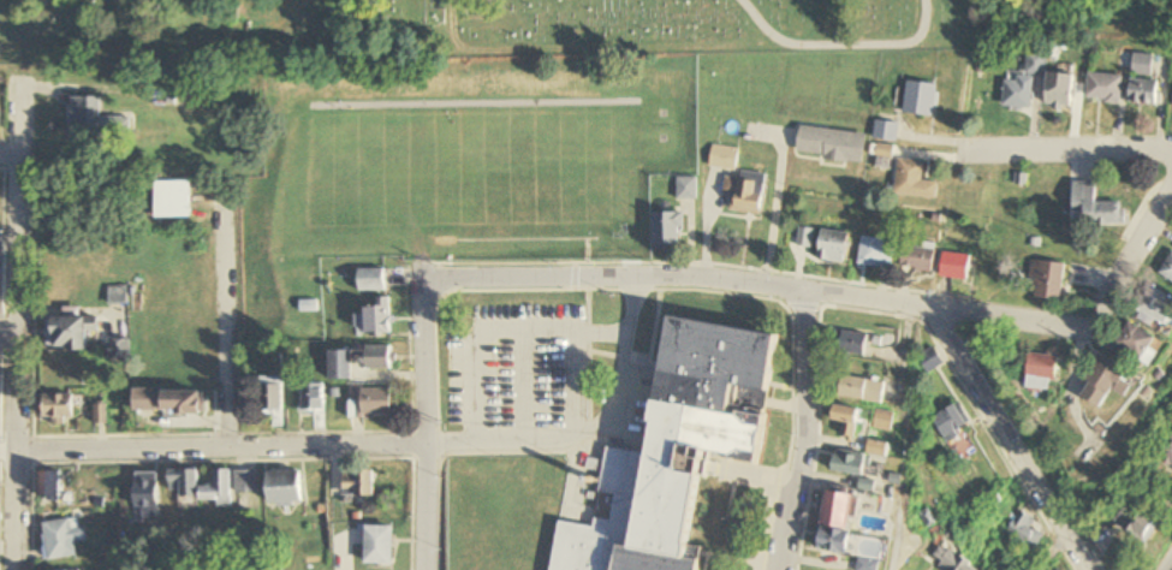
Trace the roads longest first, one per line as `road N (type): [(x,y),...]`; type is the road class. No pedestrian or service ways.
road 1 (residential): [(1084,569),(924,309),(807,295),(427,279)]
road 2 (residential): [(7,569),(20,82)]
road 3 (residential): [(10,452),(426,445)]
road 4 (residential): [(924,309),(1089,331),(1171,193)]
road 5 (residential): [(424,569),(427,279)]
road 6 (residential): [(780,569),(799,482),(807,295)]
road 7 (residential): [(236,451),(233,215)]
road 8 (residential): [(1171,149),(966,152)]

